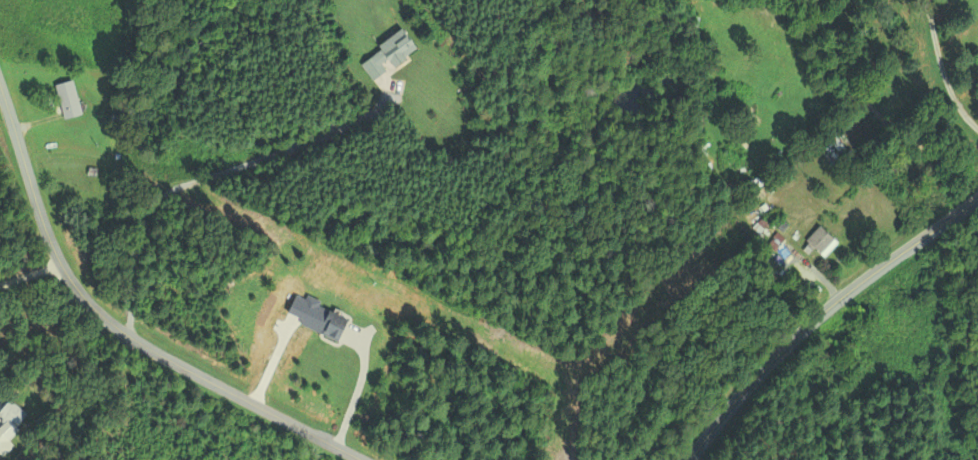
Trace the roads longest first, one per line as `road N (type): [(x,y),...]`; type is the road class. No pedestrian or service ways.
road 1 (residential): [(362,459),(186,369),(94,309),(52,245),(0,84)]
road 2 (residential): [(129,336),(143,239),(167,194),(349,128),(396,90)]
road 3 (tertiary): [(689,459),(814,320),(977,198)]
road 4 (residential): [(977,129),(945,81),(926,0)]

